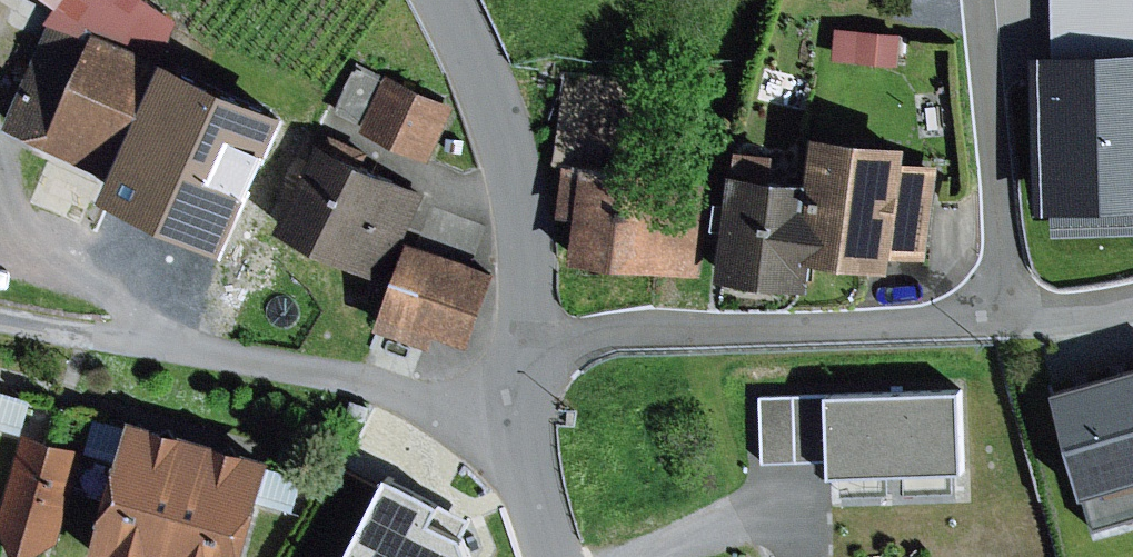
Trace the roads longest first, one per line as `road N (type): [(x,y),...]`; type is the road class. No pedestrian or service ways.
road 1 (residential): [(527,399),(421,404),(356,374),(0,318)]
road 2 (residential): [(527,399),(523,222),(499,123),(449,0)]
road 3 (residential): [(552,556),(527,399)]

